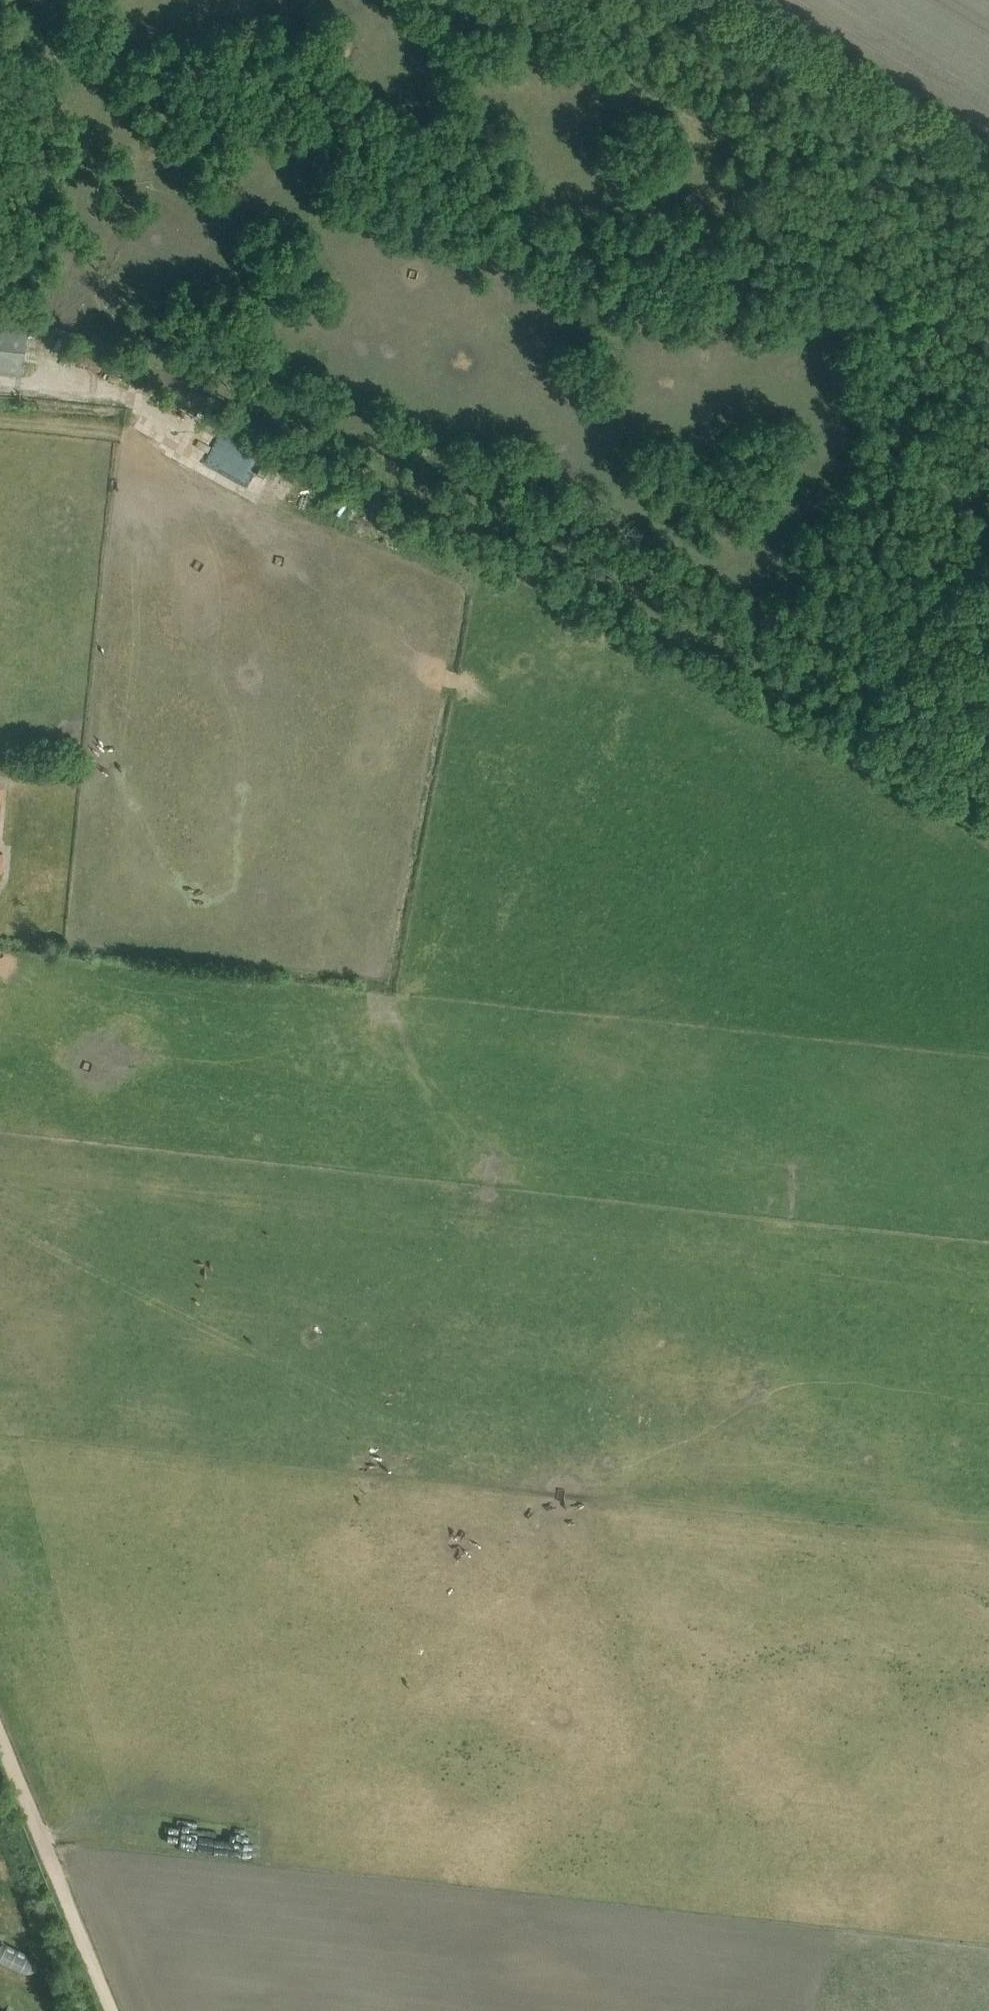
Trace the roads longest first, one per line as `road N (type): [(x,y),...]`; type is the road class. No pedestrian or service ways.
road 1 (track): [(988,177),(694,0)]
road 2 (track): [(111,2010),(0,1736)]

